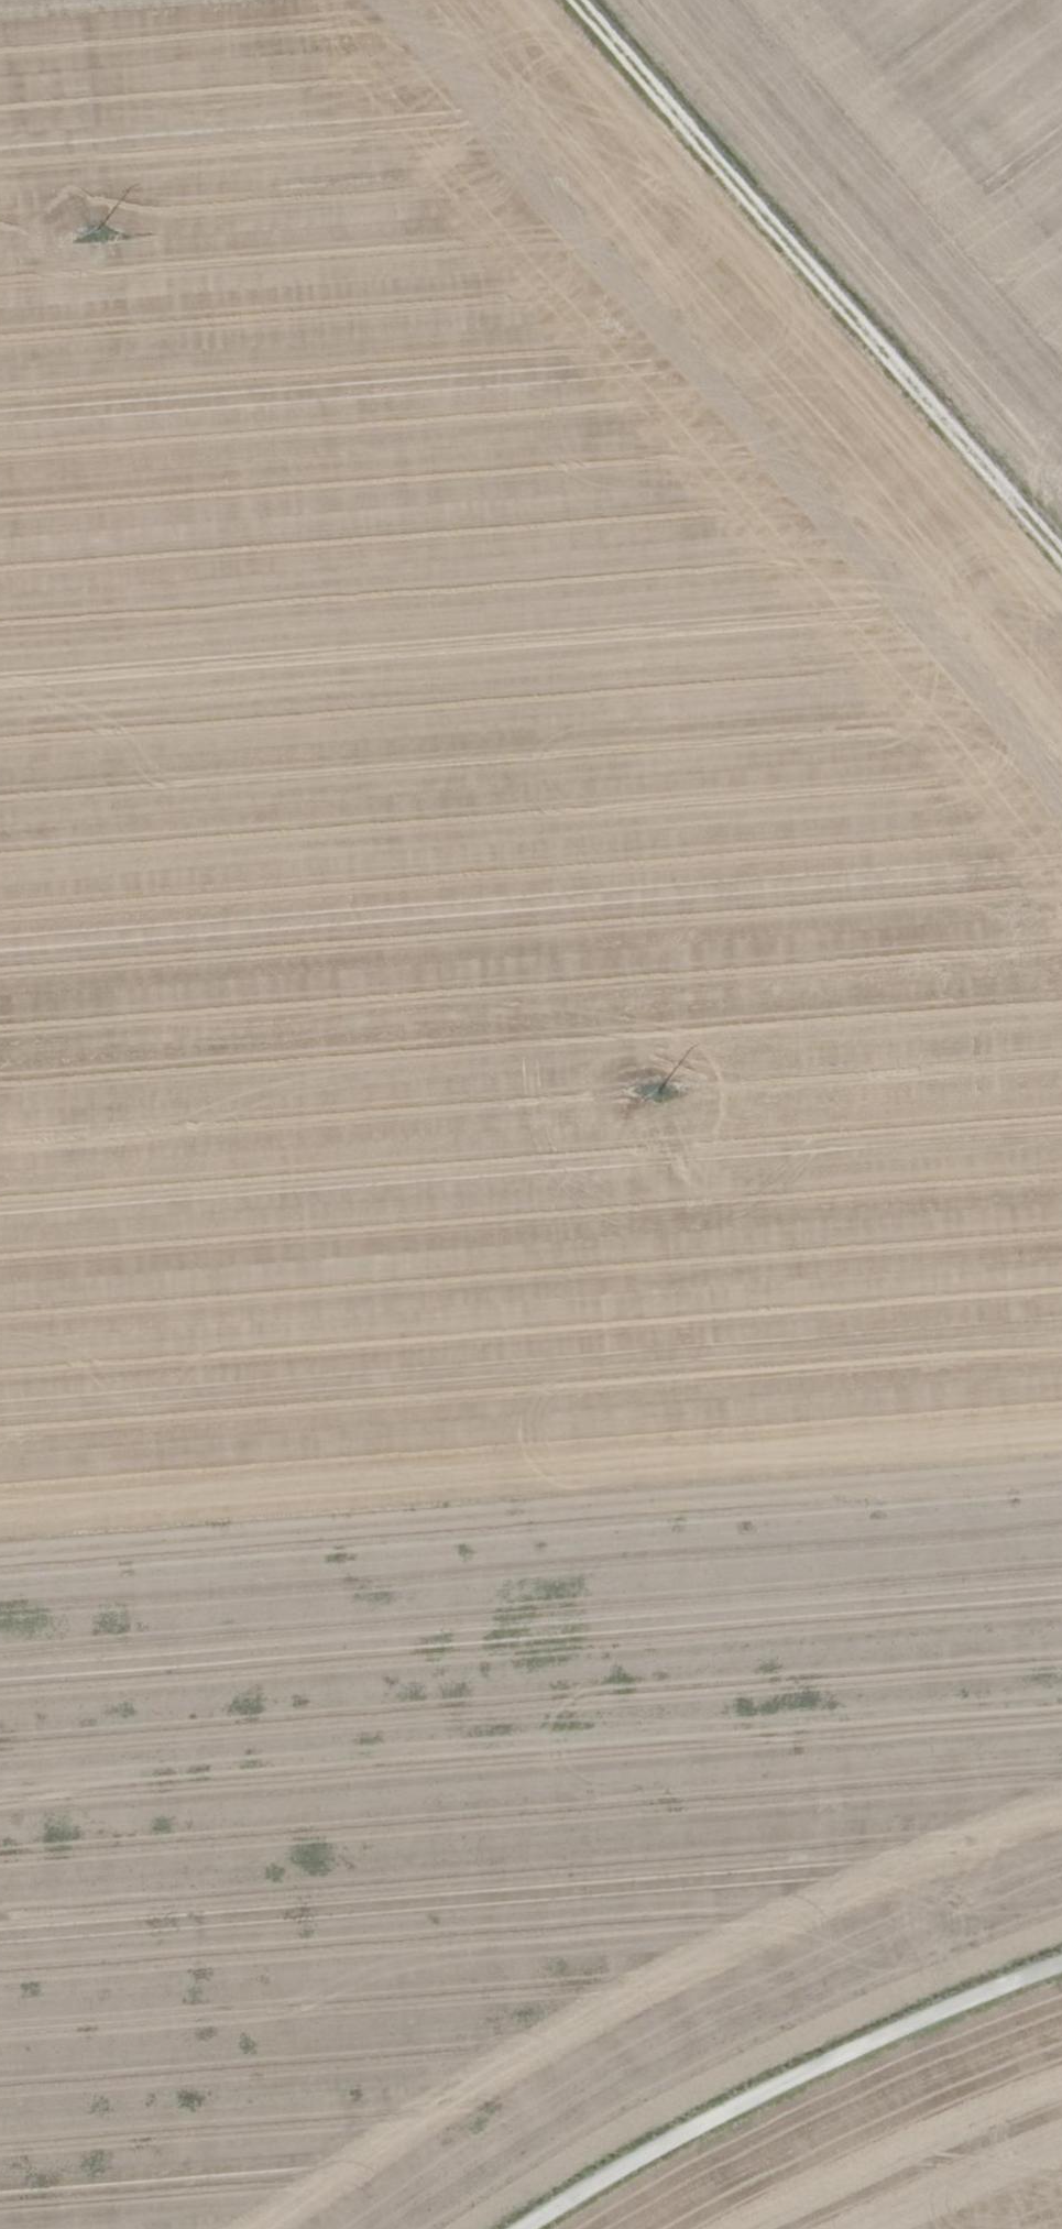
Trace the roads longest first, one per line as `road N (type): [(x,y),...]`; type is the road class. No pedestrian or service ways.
road 1 (track): [(1061,559),(570,0)]
road 2 (unclassified): [(1061,1972),(783,2086),(532,2228)]

